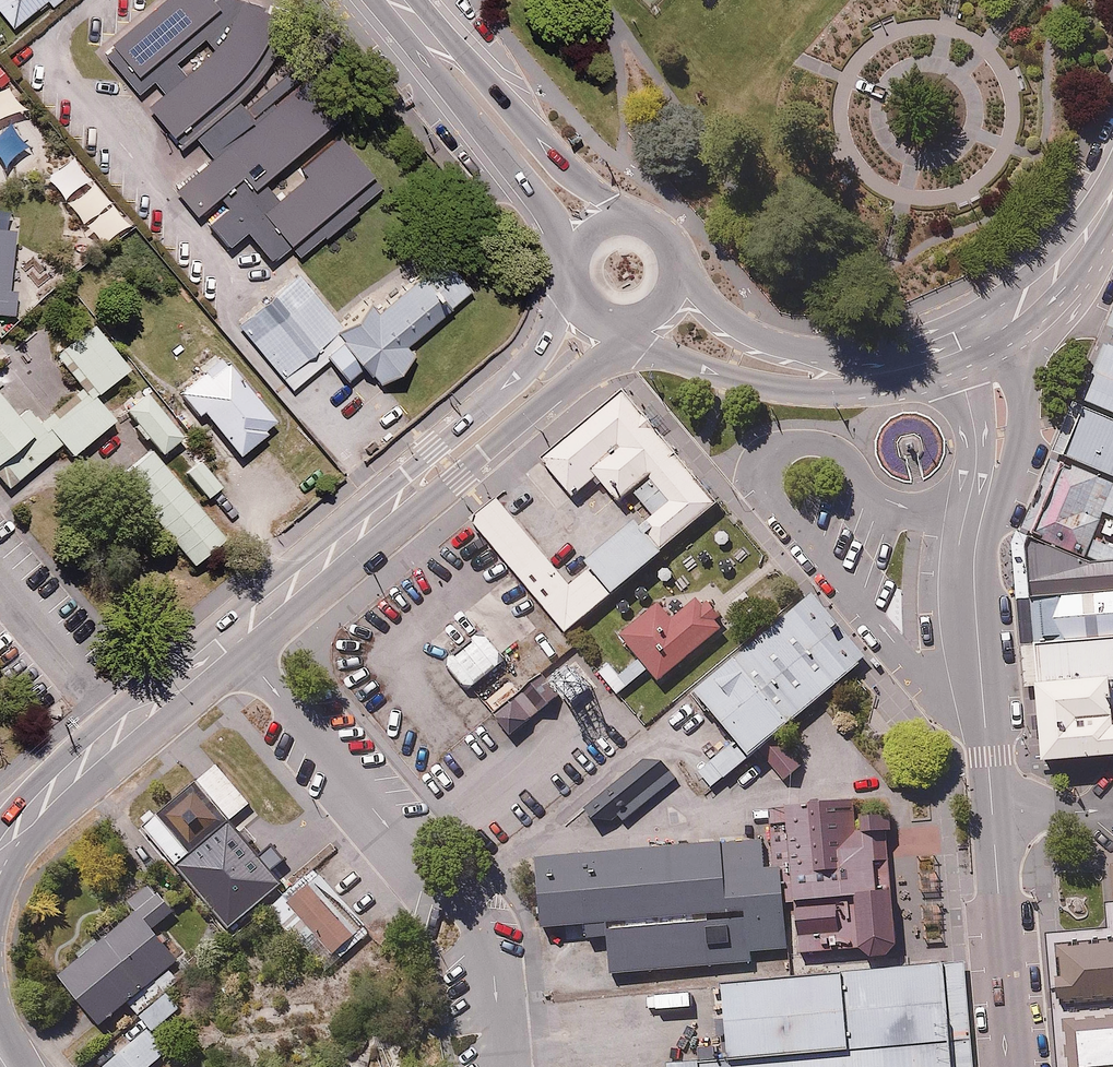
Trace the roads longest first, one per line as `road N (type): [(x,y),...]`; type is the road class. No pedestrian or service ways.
road 1 (residential): [(231,638),(469,916),(490,968),(501,1066)]
road 2 (primary): [(372,522),(433,449),(530,364),(575,273)]
road 3 (primary): [(624,323),(589,367),(456,477),(372,522)]
road 4 (primary): [(0,852),(48,797),(231,638)]
road 5 (primary): [(414,21),(459,52),(573,180),(636,218)]
road 6 (residential): [(979,530),(975,611),(994,820)]
road 7 (primary): [(576,257),(438,75),(414,21)]
road 8 (primary): [(859,370),(800,389),(728,379),(655,344),(630,322)]
road 9 (residential): [(994,820),(1015,1066)]
road 10 (primary): [(673,263),(745,333),(859,370)]
road 11 (residential): [(981,336),(1015,372),(1022,415),(979,530)]
road 12 (residential): [(979,530),(966,390),(981,336)]
road 13 (primary): [(1112,196),(1054,282),(981,336)]
road 14 (primary): [(231,638),(372,522)]
road 15 (primary): [(981,336),(859,370)]

